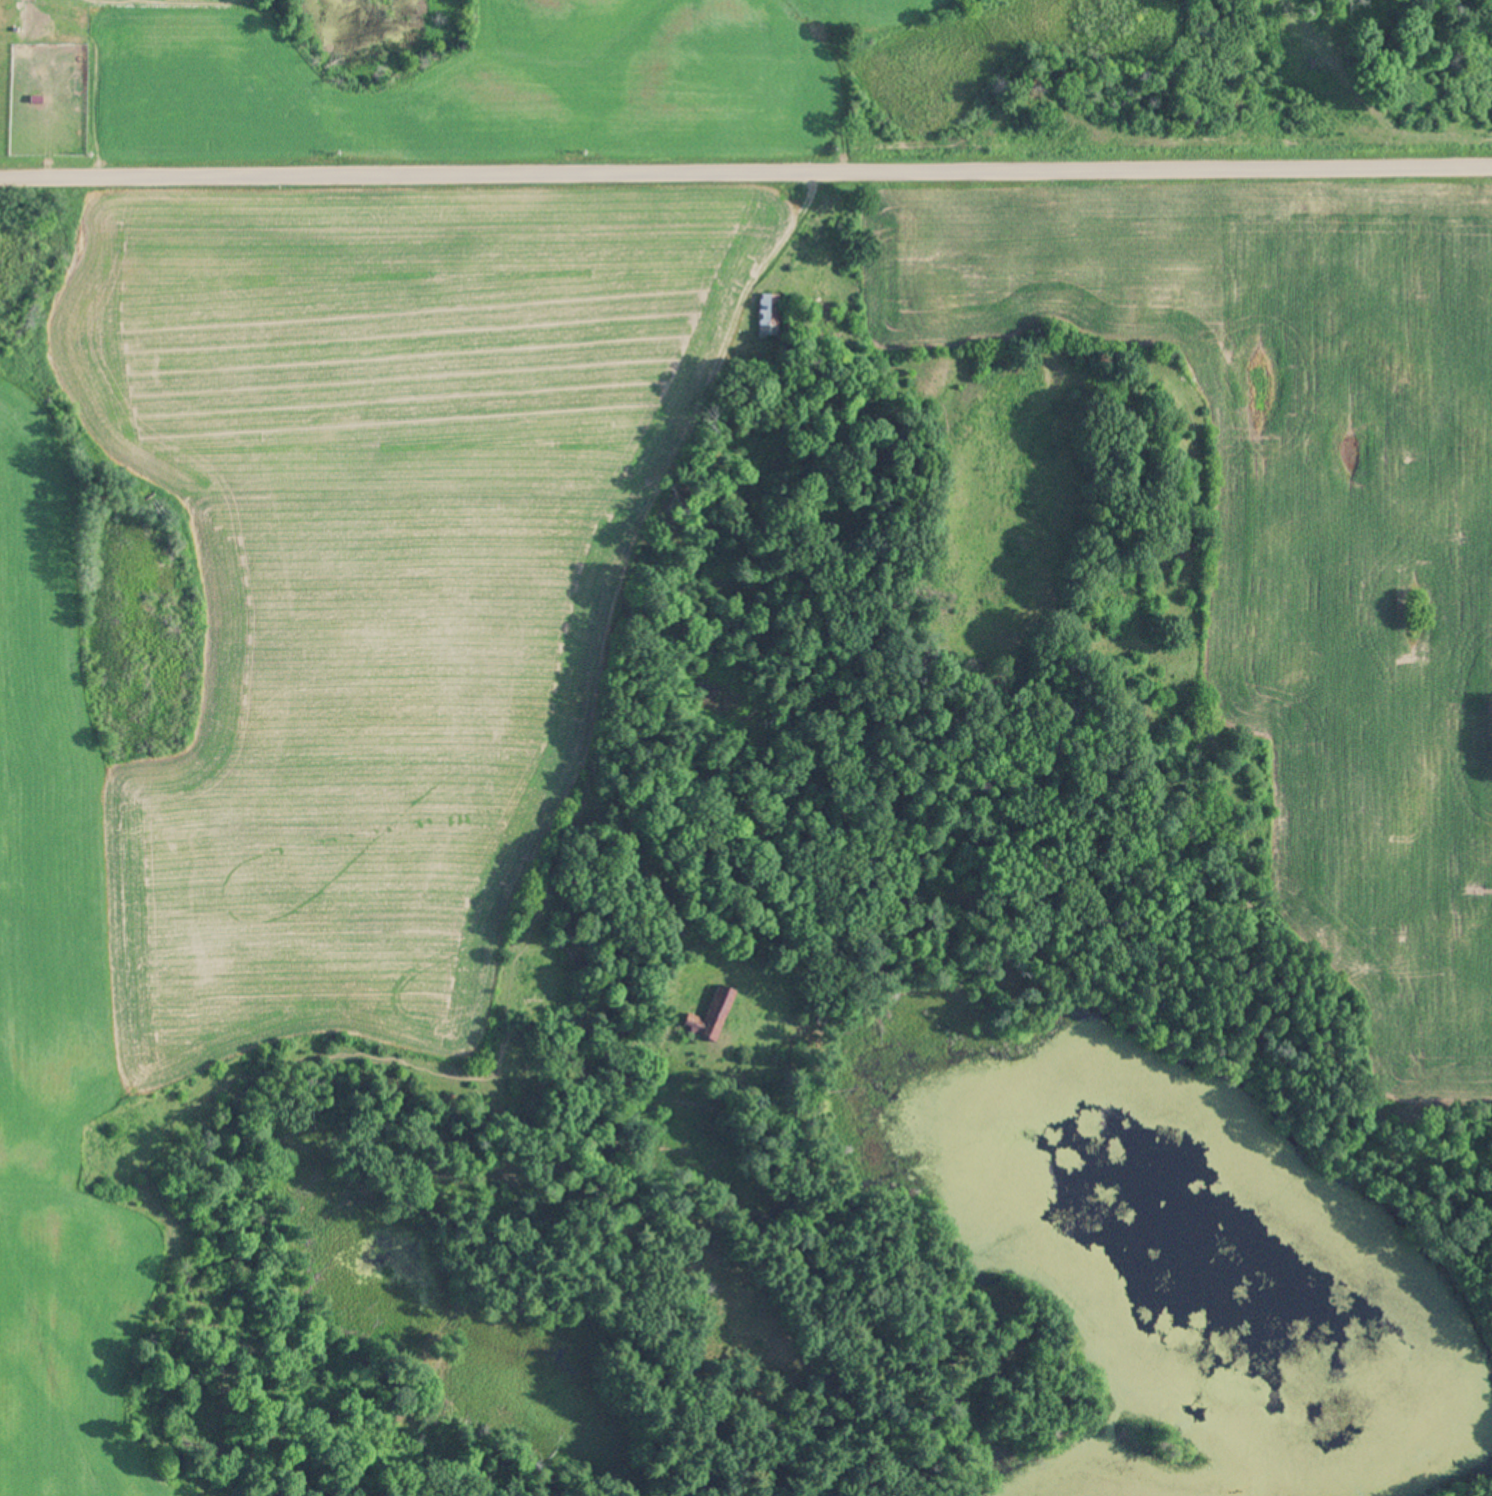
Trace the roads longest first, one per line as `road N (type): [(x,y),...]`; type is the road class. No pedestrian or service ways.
road 1 (residential): [(0,195),(1491,175)]

